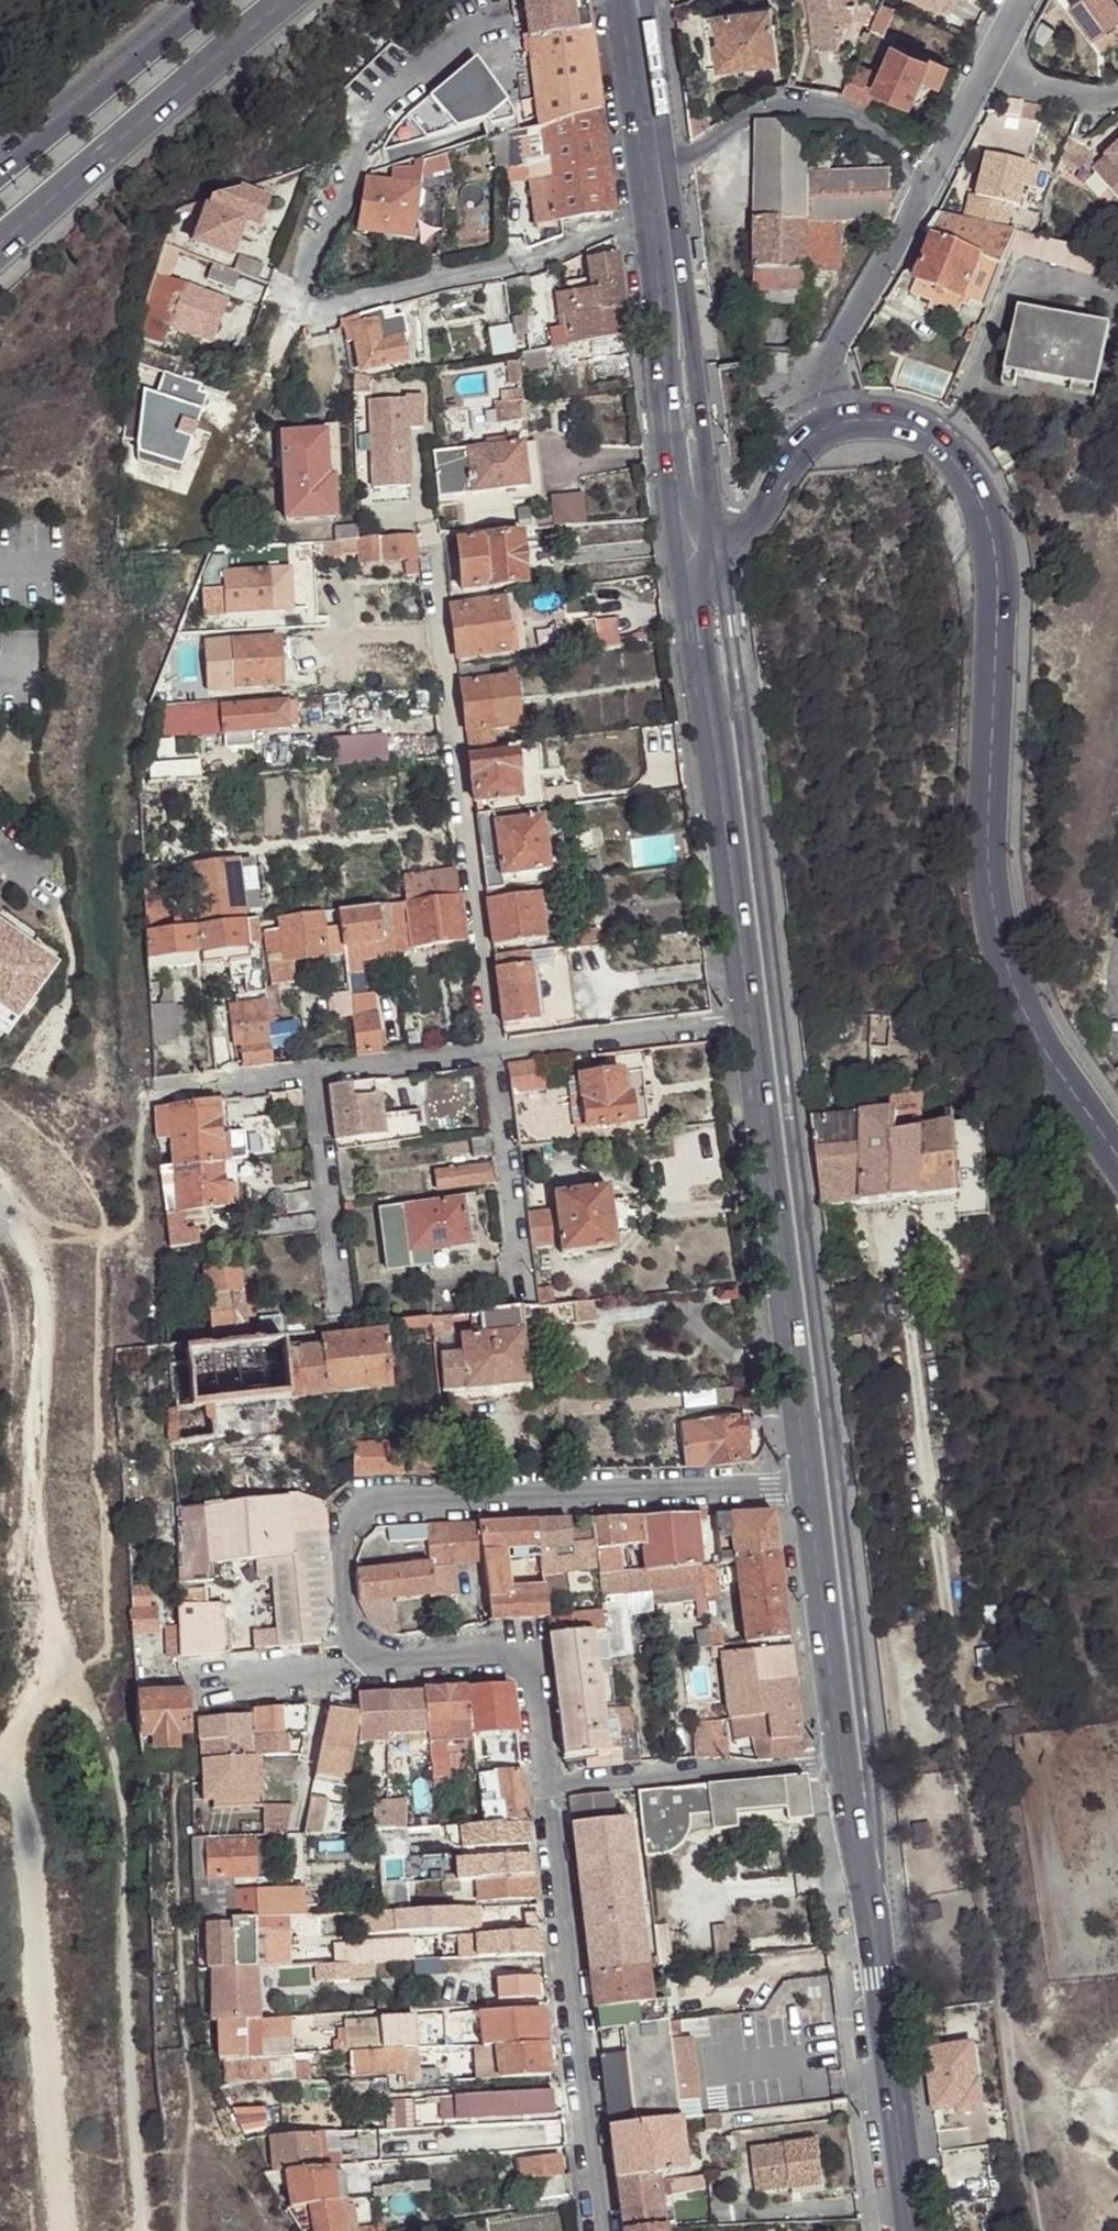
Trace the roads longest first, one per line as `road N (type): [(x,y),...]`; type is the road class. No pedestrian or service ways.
road 1 (tertiary): [(817,428),(861,418),(916,429),(959,464),(976,492),(995,569),(987,852),(998,934),(1028,1018),(1117,1157)]
road 2 (residential): [(352,1667),(341,1535),(361,1504),(809,1496)]
road 3 (track): [(0,1205),(30,1238),(40,1287),(35,1477),(53,1698),(20,1731)]
road 4 (residential): [(491,1050),(426,525)]
road 5 (track): [(54,2230),(26,1954),(20,1731)]
road 6 (tertiary): [(752,1020),(809,1496)]
road 7 (tertiary): [(850,1764),(907,2230)]
road 8 (residential): [(599,2230),(547,1789)]
road 9 (tertiary): [(696,631),(752,1020)]
road 10 (tertiary): [(0,248),(288,0)]
road 11 (residential): [(658,220),(331,309),(291,309)]
road 12 (residential): [(653,184),(760,110),(805,100),(863,119),(925,194)]
road 13 (residential): [(547,1789),(850,1764)]
road 14 (residential): [(547,1789),(535,1679),(517,1658),(352,1667)]
road 15 (tertiary): [(809,1496),(850,1764)]
road 16 (residential): [(752,1020),(491,1050)]
road 17 (tertiary): [(204,0),(0,165)]
road 18 (residential): [(817,428),(815,408),(834,349),(925,194)]
road 19 (tertiary): [(717,551),(699,418),(668,301)]
road 20 (residential): [(311,1073),(340,1322)]
road 21 (residential): [(522,1296),(491,1050)]
road 22 (tertiary): [(668,301),(667,423),(677,494)]
road 23 (residential): [(491,1050),(311,1073)]
road 24 (residential): [(291,309),(361,149)]
road 25 (residential): [(352,1667),(182,1676)]
road 26 (tertiary): [(717,551),(753,527),(817,428)]
road 27 (residential): [(311,1073),(163,1091)]
road 28 (residential): [(925,194),(991,63)]
road 29 (tertiary): [(677,494),(696,631)]
road 30 (residential): [(991,63),(1024,87),(1117,101)]

